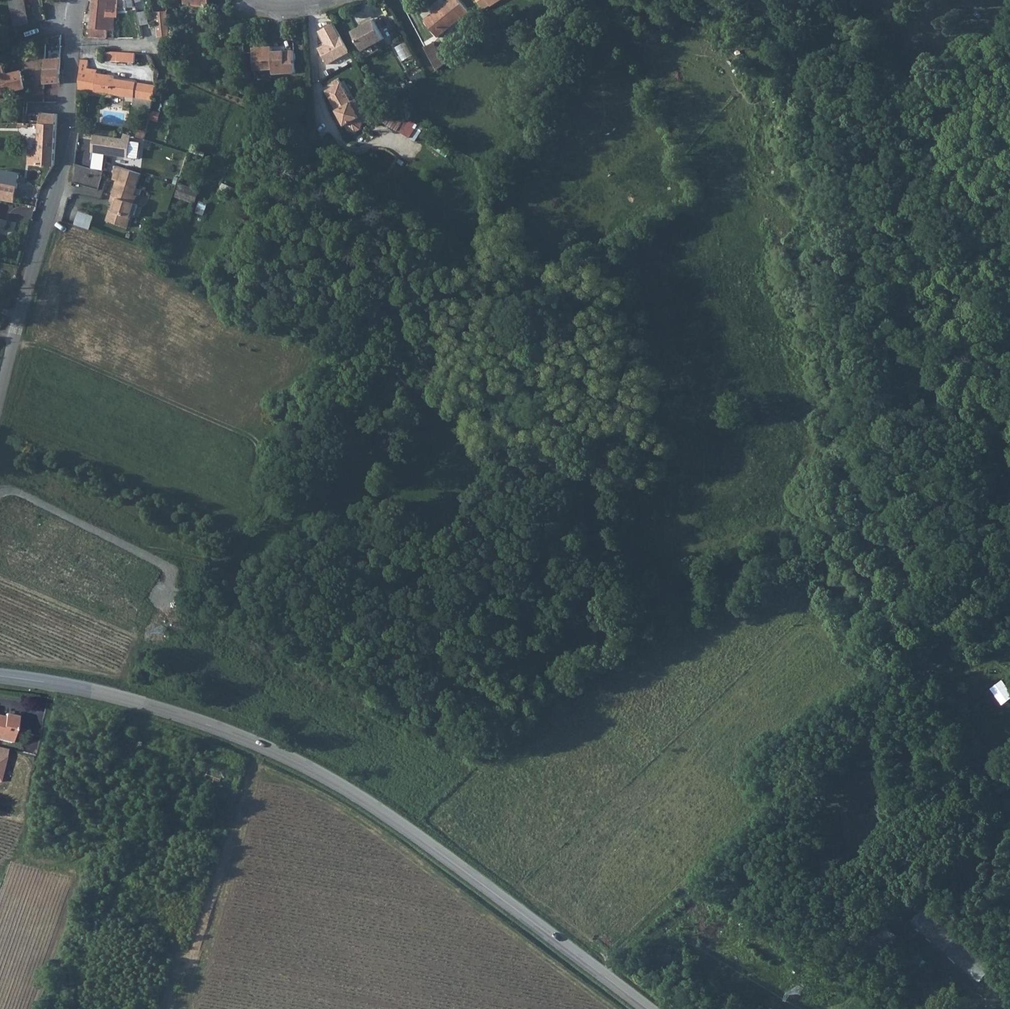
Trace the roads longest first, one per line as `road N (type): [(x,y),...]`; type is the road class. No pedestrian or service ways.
road 1 (tertiary): [(0,676),(122,698),(298,764),(428,843),(647,1008)]
road 2 (residential): [(79,0),(67,156),(0,393)]

